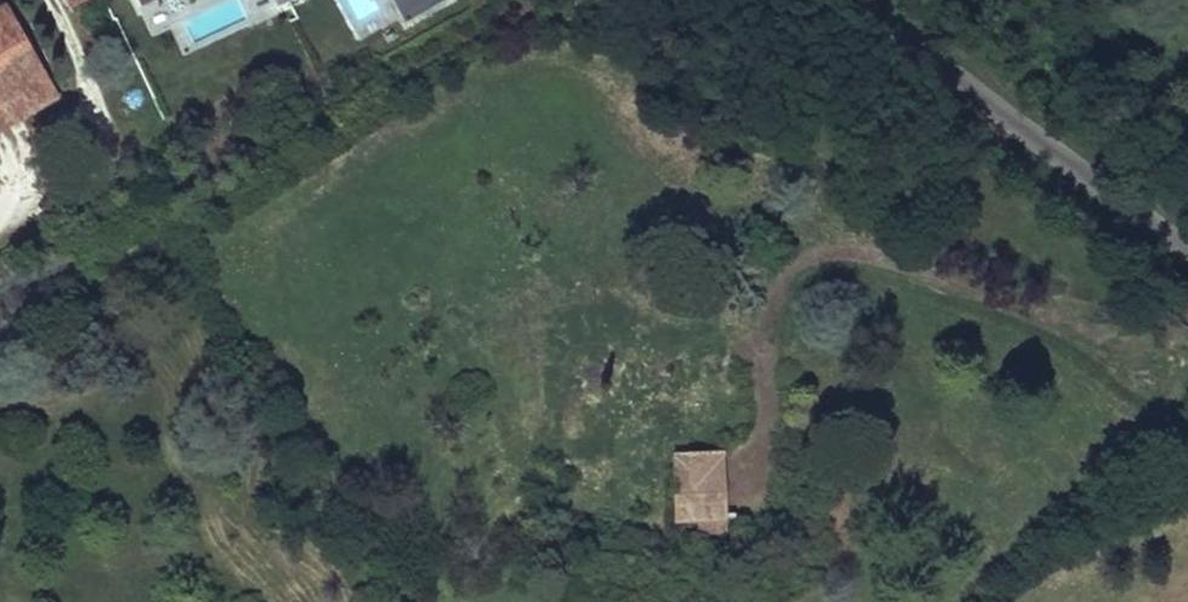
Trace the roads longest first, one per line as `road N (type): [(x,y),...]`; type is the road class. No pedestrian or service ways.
road 1 (residential): [(868,0),(1187,249)]

